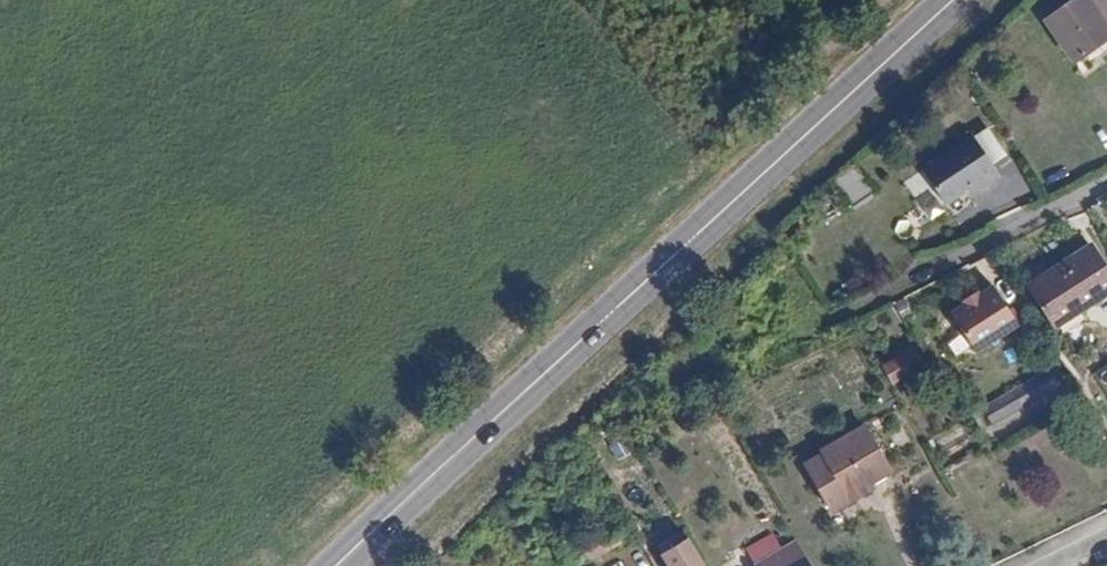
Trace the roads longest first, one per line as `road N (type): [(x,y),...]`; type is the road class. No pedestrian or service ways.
road 1 (secondary): [(952,0),(340,565)]
road 2 (residential): [(1106,174),(963,264)]

